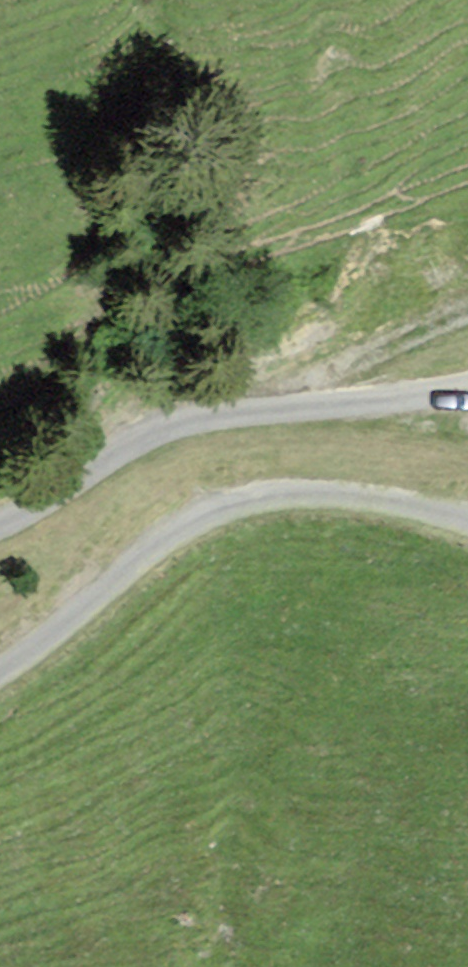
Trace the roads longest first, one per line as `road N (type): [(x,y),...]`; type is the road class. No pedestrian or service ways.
road 1 (residential): [(467,520),(349,496),(292,495),(196,517),(0,669)]
road 2 (residential): [(0,520),(62,491),(147,433),(218,412),(374,404),(467,386)]
road 3 (track): [(218,412),(467,317)]

